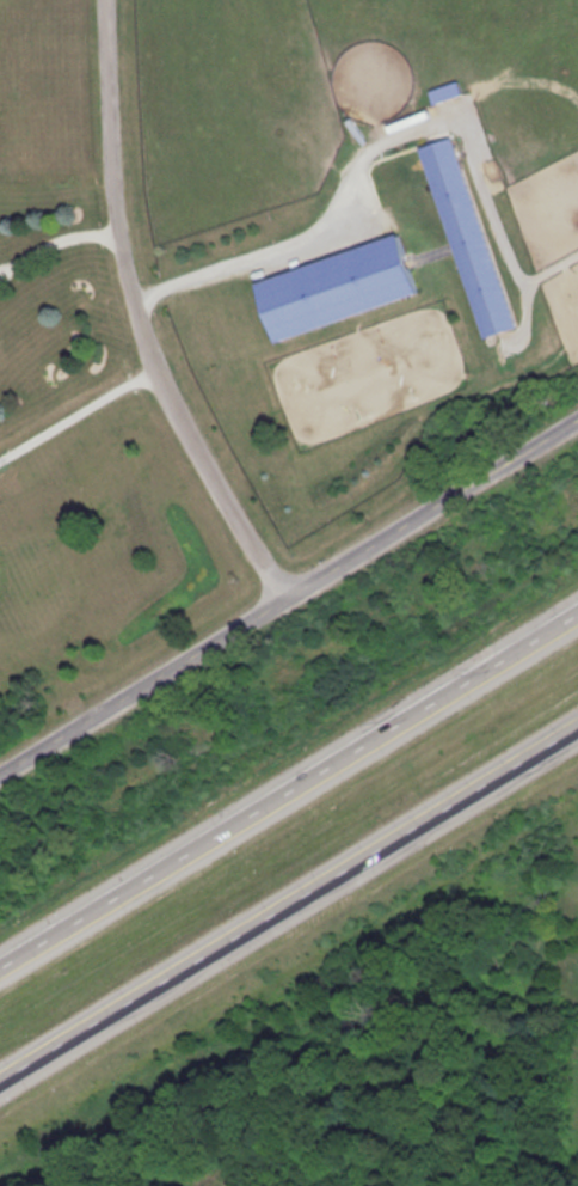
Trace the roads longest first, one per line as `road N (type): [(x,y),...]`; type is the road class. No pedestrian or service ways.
road 1 (motorway): [(0,1088),(577,732)]
road 2 (motorway): [(577,618),(0,973)]
road 3 (residential): [(0,777),(577,424)]
road 4 (residential): [(289,598),(159,372),(127,233),(109,0)]

